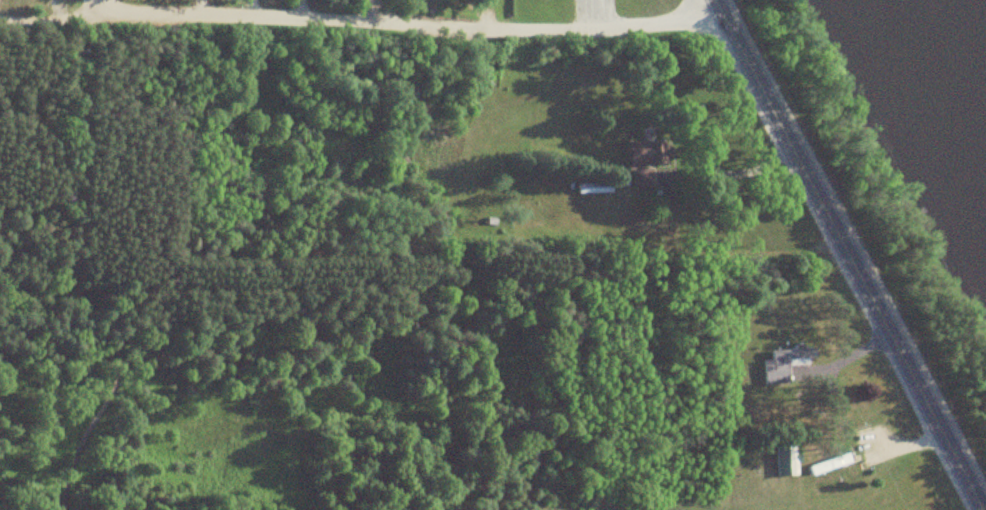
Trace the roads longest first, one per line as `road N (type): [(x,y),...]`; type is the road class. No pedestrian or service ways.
road 1 (residential): [(721,19),(525,31),(0,15)]
road 2 (tertiary): [(983,509),(712,0)]

